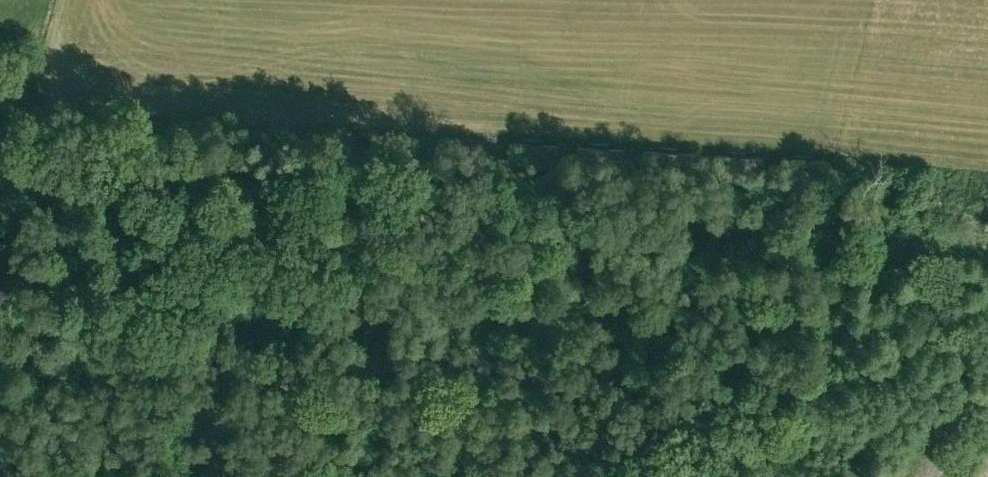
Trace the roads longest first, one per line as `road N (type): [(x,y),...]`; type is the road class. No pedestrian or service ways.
road 1 (track): [(0,443),(11,429),(209,365),(242,327),(318,307),(339,282),(364,291),(463,256),(464,239),(419,203),(465,180),(492,171),(497,187),(593,206),(708,195),(707,326),(684,355),(669,367),(563,366)]
road 2 (track): [(419,203),(164,286),(47,232),(0,198)]
road 3 (track): [(242,327),(305,359),(386,374),(445,363),(497,377),(563,366)]

